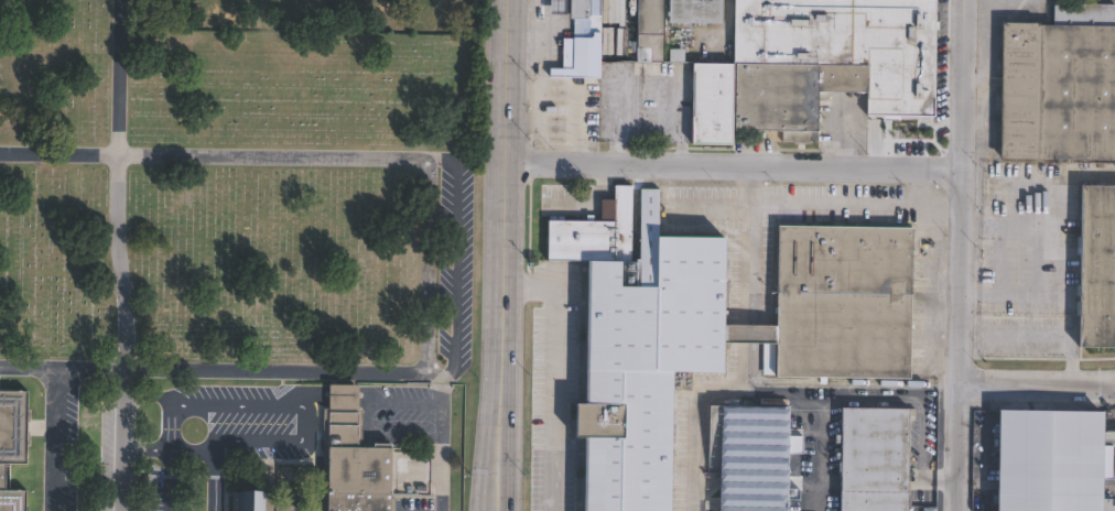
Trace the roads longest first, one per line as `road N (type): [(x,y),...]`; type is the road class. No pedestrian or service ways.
road 1 (residential): [(962,510),(969,0)]
road 2 (residential): [(965,171),(506,159)]
road 3 (secondary): [(510,0),(499,414)]
road 4 (residential): [(1114,386),(961,381)]

